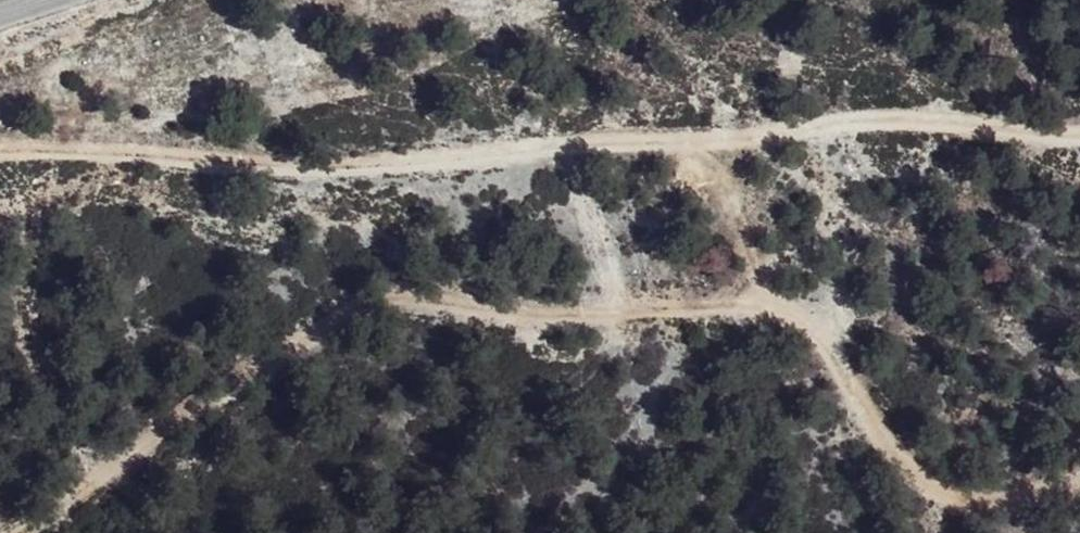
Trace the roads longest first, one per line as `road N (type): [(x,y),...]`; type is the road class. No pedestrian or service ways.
road 1 (track): [(20,532),(329,327),(397,304),(745,293),(807,337),(866,435),(943,487),(1033,493),(1079,468)]
road 2 (track): [(1079,140),(862,133),(623,140),(330,171),(194,152),(0,152)]
road 3 (track): [(723,137),(767,308)]

